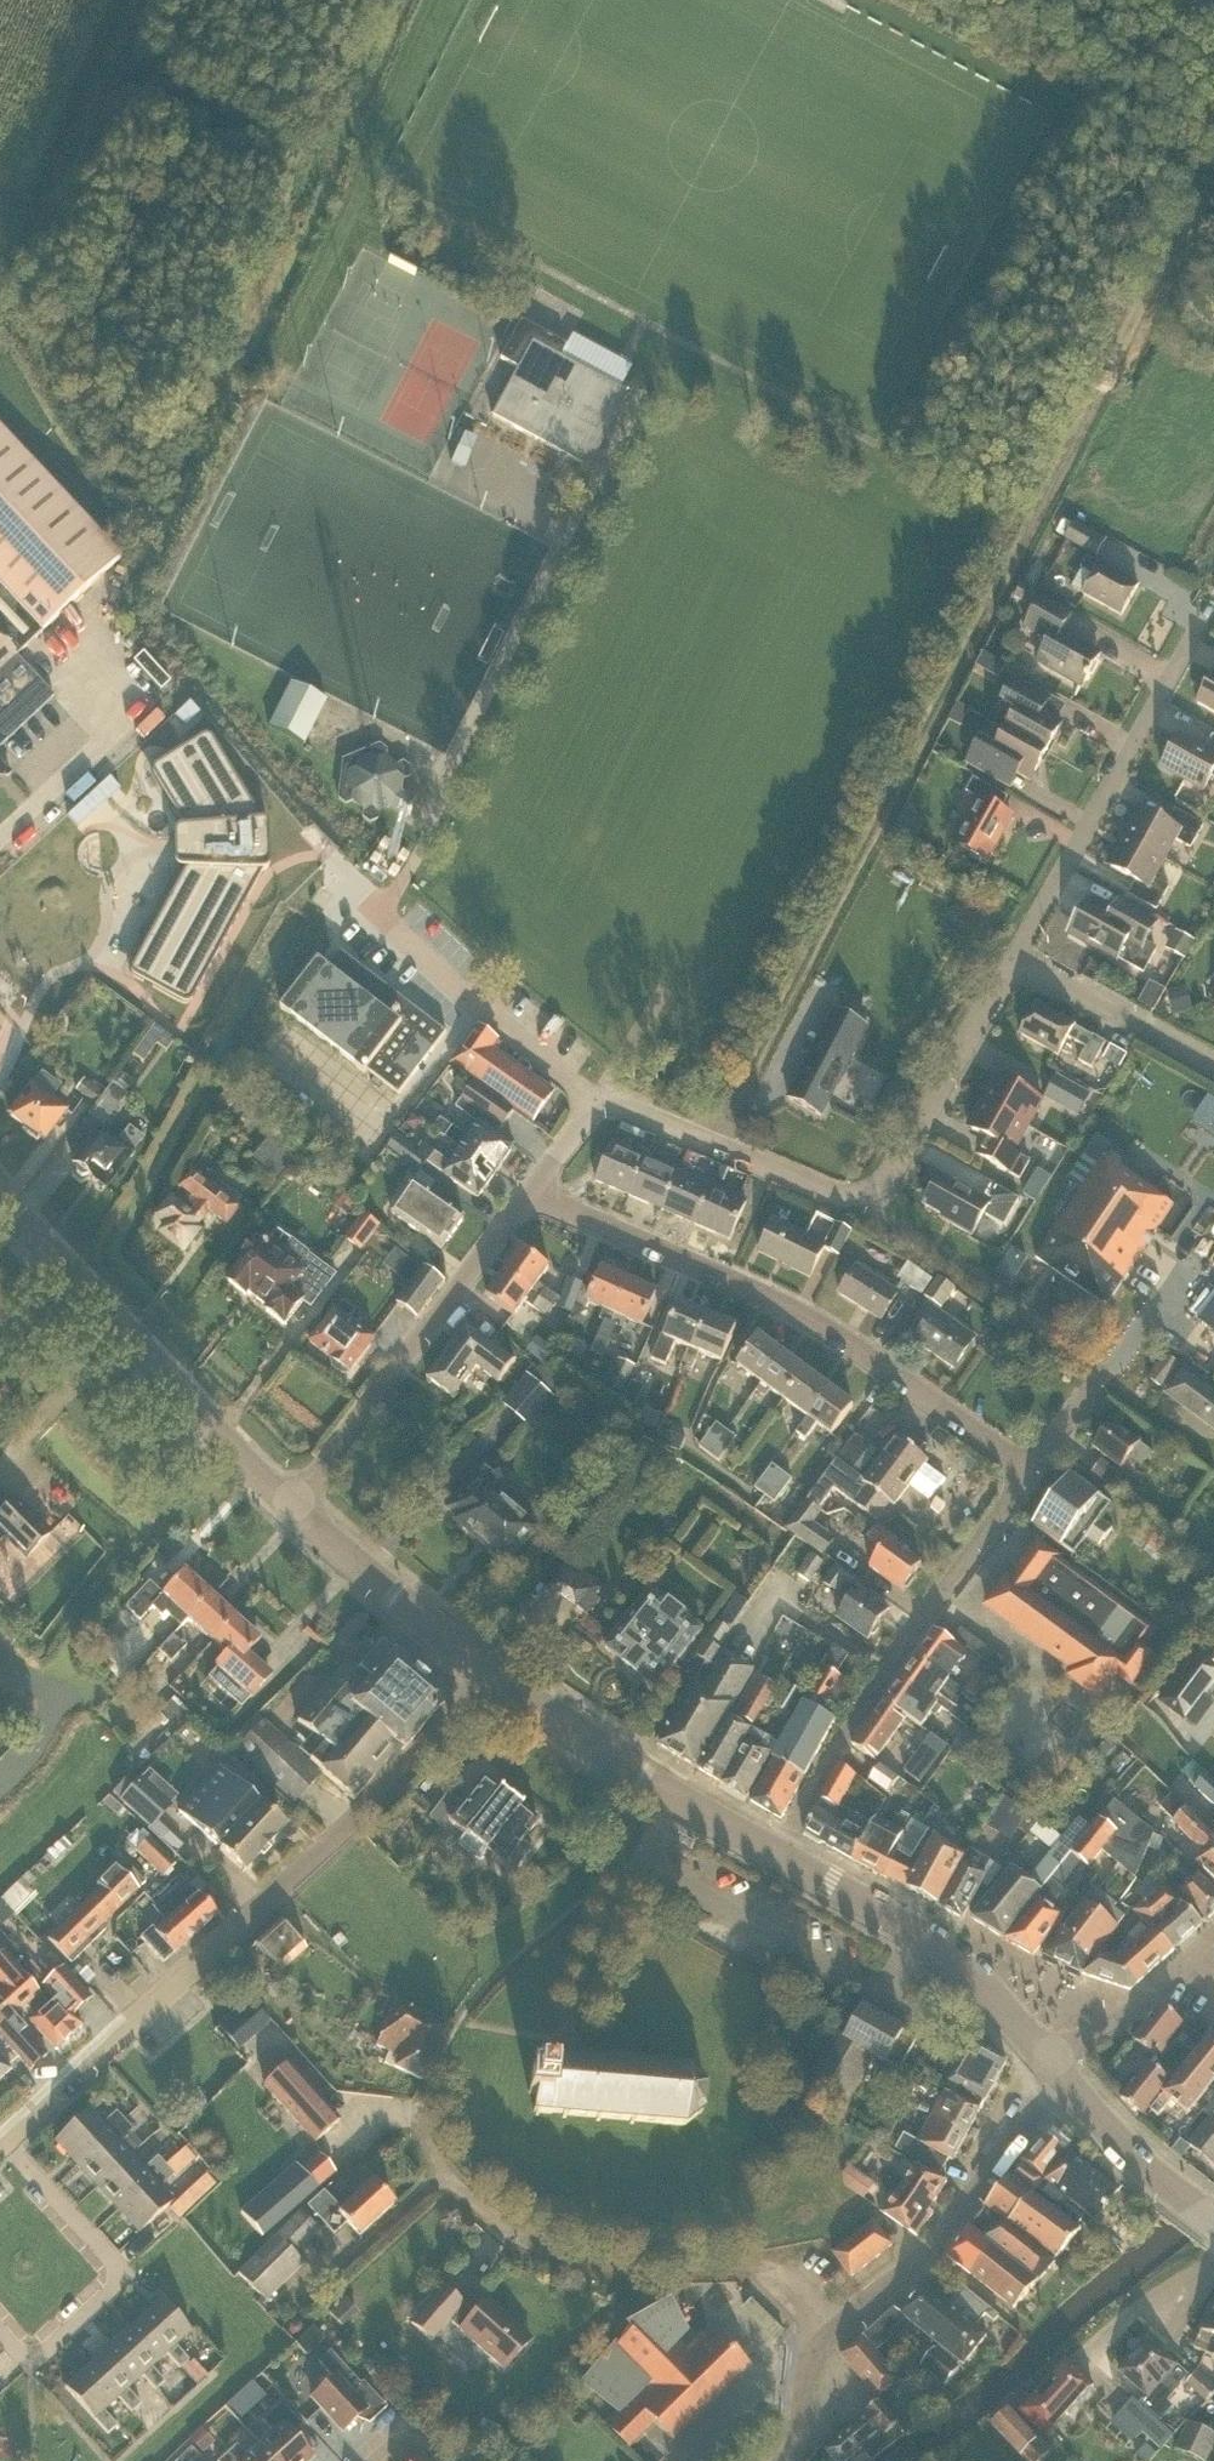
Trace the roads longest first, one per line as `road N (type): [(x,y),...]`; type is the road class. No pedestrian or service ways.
road 1 (track): [(719,1147),(1213,168)]
road 2 (residential): [(4,2140),(274,1897),(498,1674)]
road 3 (residential): [(1031,1475),(809,1320),(529,1193)]
road 4 (residential): [(788,2460),(800,2440),(807,2377),(820,2346),(924,2256),(1032,2114),(1066,2082)]
road 5 (residential): [(779,1855),(888,1672),(1031,1475)]
road 6 (secondary): [(289,1504),(0,1199)]
road 7 (residential): [(289,1504),(529,1193)]
road 8 (residential): [(1013,962),(1204,622)]
road 9 (residential): [(0,2331),(31,2365),(129,2275),(4,2140)]
road 10 (secondary): [(1045,2056),(952,1956),(779,1855)]
road 11 (secondary): [(779,1855),(498,1674)]
road 12 (unclassified): [(597,1107),(382,915)]
road 13 (residential): [(863,1195),(892,1176),(1013,962)]
road 14 (unclassified): [(863,1195),(823,1192),(605,1096)]
road 15 (secondary): [(498,1674),(289,1504)]
road 16 (residential): [(1213,1072),(1013,962)]
road 17 (secondary): [(1213,2221),(1122,2145),(1066,2082)]
road 18 (residential): [(1045,2056),(1123,2015),(1188,1961)]

